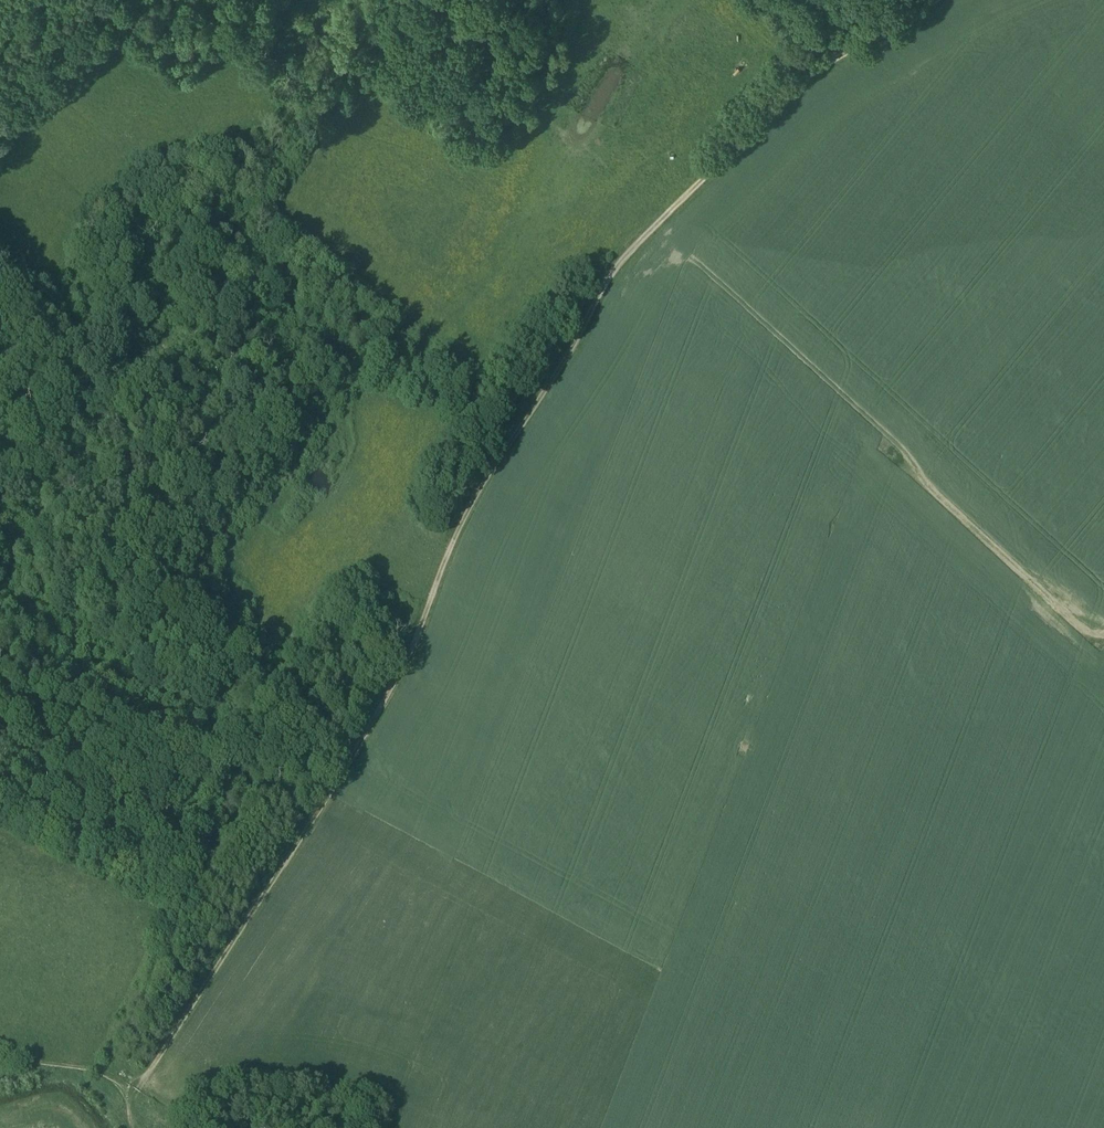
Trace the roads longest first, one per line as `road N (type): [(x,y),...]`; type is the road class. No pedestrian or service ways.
road 1 (track): [(128,1095),(134,1097),(345,769),(417,635),(469,507),(571,348),(607,274),(793,90),(937,0)]
road 2 (track): [(1103,639),(928,480),(909,468),(894,470)]

